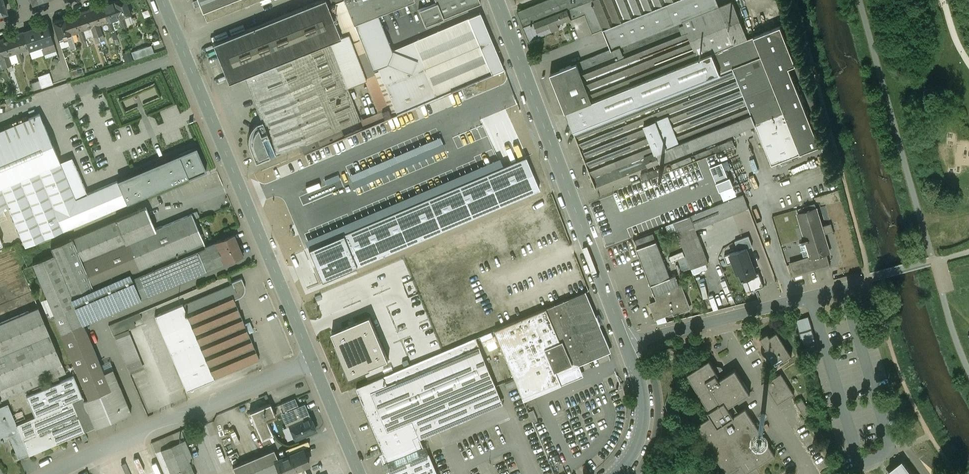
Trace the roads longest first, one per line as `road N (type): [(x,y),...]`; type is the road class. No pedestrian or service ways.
road 1 (residential): [(626,345),(500,0)]
road 2 (tertiary): [(312,362),(180,41)]
road 3 (residential): [(312,362),(56,473)]
road 4 (residential): [(626,345),(871,276)]
road 5 (residential): [(613,473),(634,449),(643,413),(626,345)]
road 6 (tertiary): [(359,473),(312,362)]

